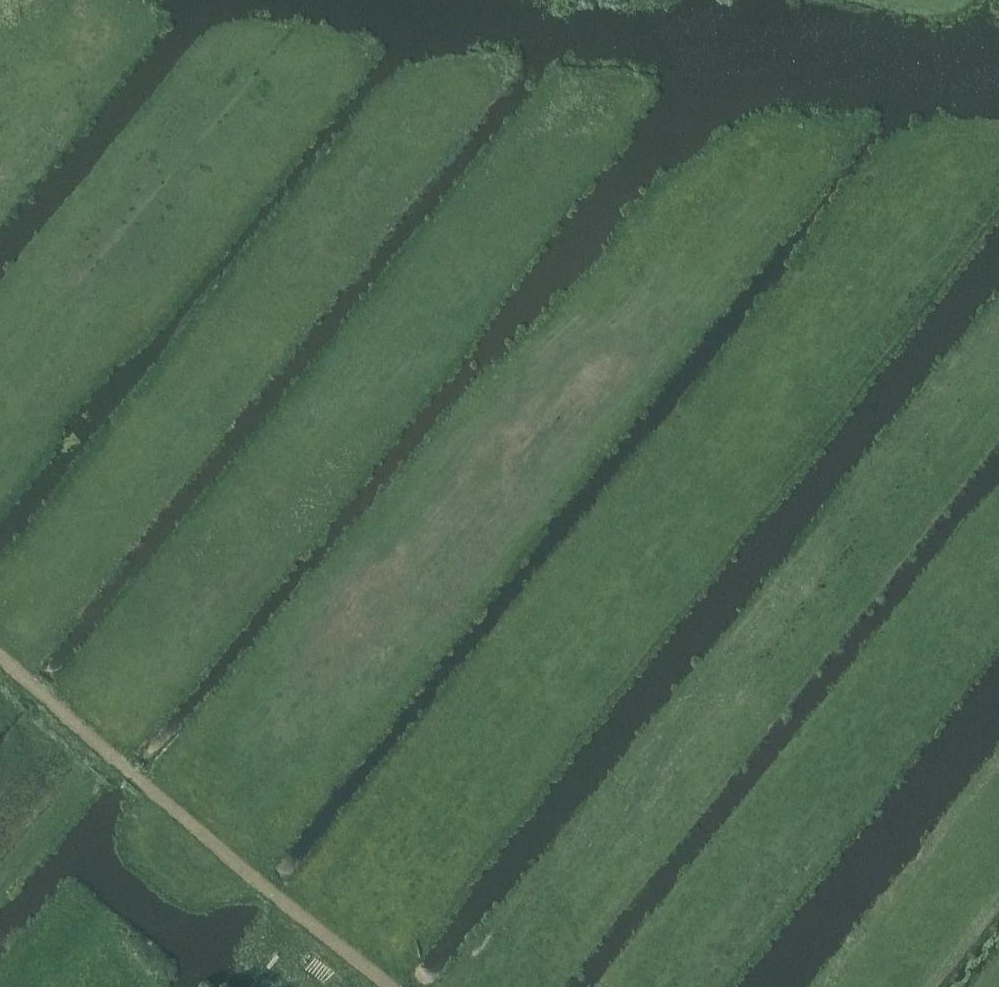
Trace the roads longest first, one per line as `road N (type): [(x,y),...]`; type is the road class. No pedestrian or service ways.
road 1 (track): [(390,986),(0,656)]

